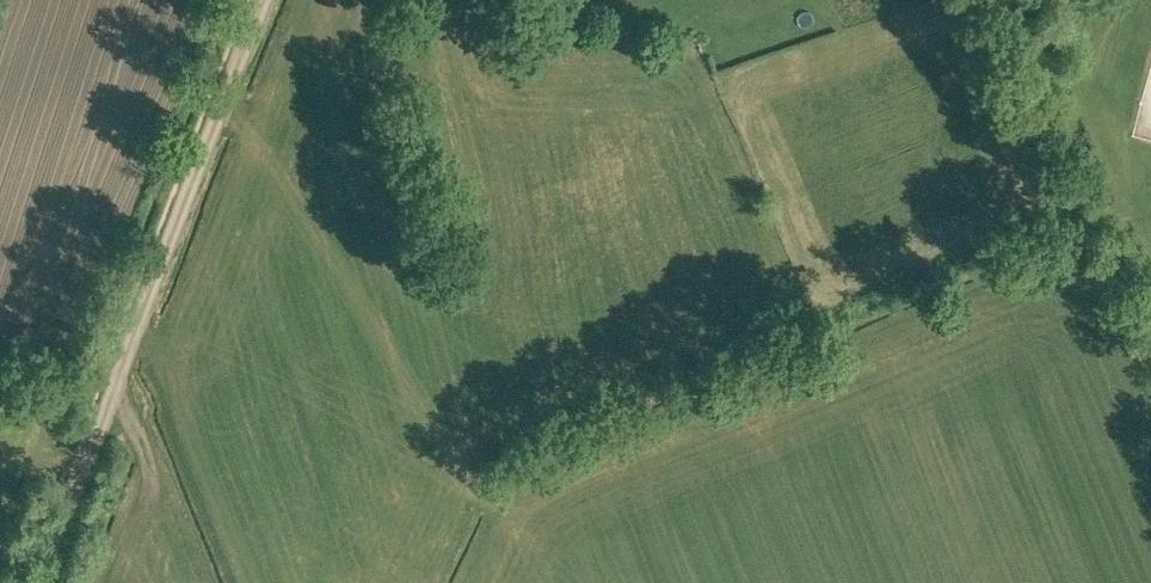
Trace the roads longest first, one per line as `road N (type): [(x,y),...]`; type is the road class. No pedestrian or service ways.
road 1 (track): [(261,0),(38,582)]

